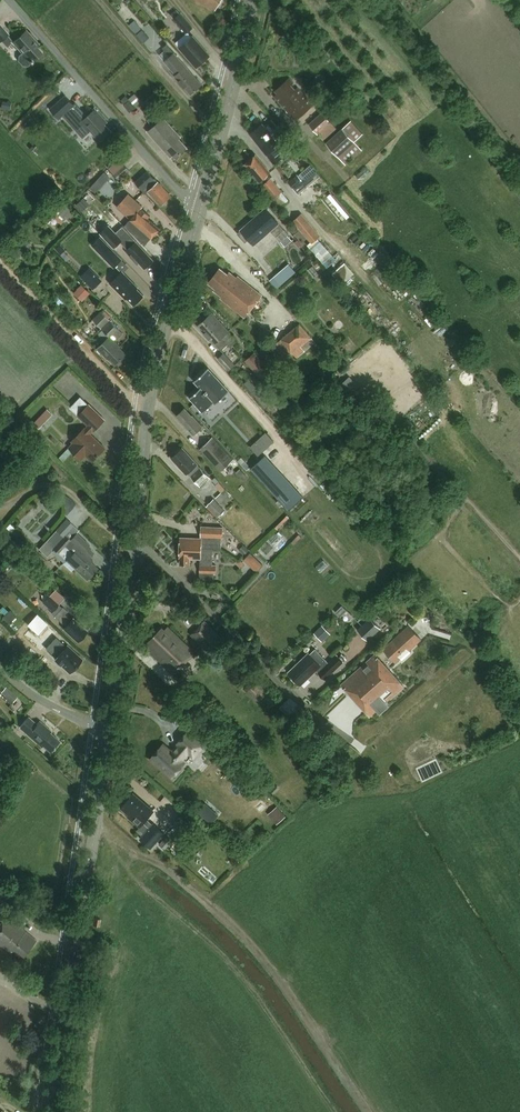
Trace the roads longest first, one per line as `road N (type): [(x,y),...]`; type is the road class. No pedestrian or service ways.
road 1 (tertiary): [(124,642),(145,404),(249,0)]
road 2 (tertiary): [(53,1111),(109,734)]
road 3 (unclassified): [(124,642),(107,638),(0,530)]
road 4 (tertiary): [(109,734),(39,699),(0,666)]

